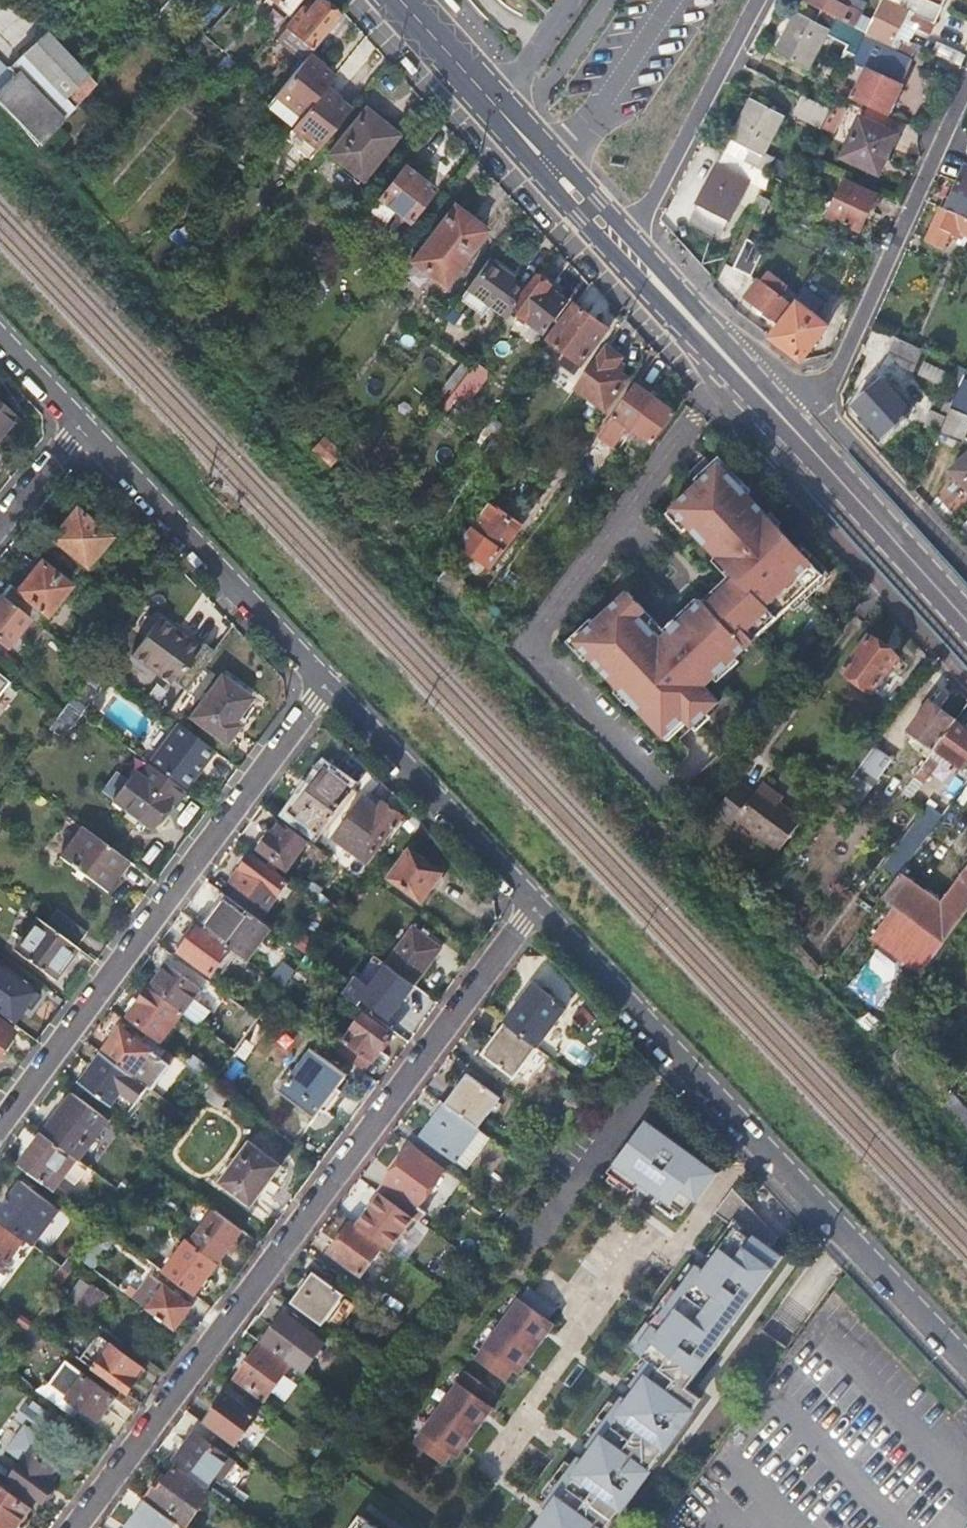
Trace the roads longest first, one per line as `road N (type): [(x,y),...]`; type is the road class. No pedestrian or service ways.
road 1 (residential): [(76,1527),(537,903)]
road 2 (residential): [(537,903),(966,1361)]
road 3 (residential): [(0,1127),(327,686)]
road 4 (residential): [(713,361),(758,457),(966,688)]
road 5 (residential): [(81,423),(327,686)]
road 6 (residential): [(966,91),(841,371),(818,406)]
road 7 (residential): [(327,686),(537,903)]
road 8 (primary): [(966,621),(785,417)]
road 9 (residential): [(629,237),(755,0)]
road 10 (primary): [(548,186),(713,361)]
road 11 (residential): [(966,573),(818,406)]
road 12 (primary): [(728,346),(629,237)]
road 13 (primary): [(498,108),(400,0)]
road 14 (residential): [(498,108),(573,0)]
road 15 (residential): [(0,524),(81,423)]

